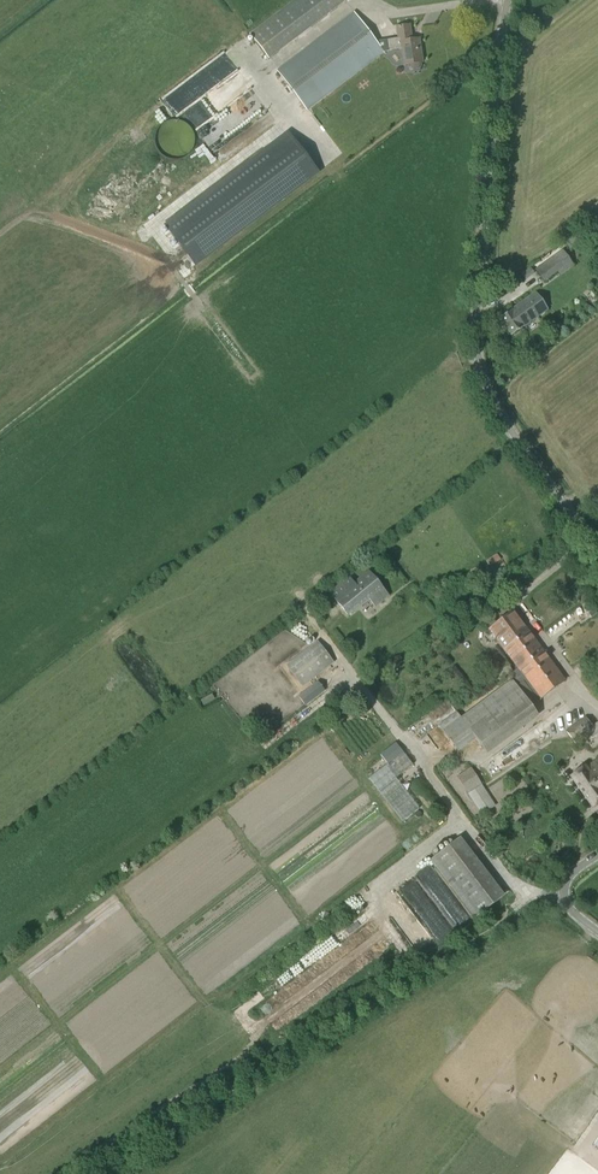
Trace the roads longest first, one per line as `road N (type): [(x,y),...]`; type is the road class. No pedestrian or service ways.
road 1 (tertiary): [(597,552),(500,415),(478,354),(508,0)]
road 2 (track): [(59,1173),(237,1060),(257,1028),(382,935),(376,891),(458,823)]
road 3 (track): [(534,894),(96,1173)]

